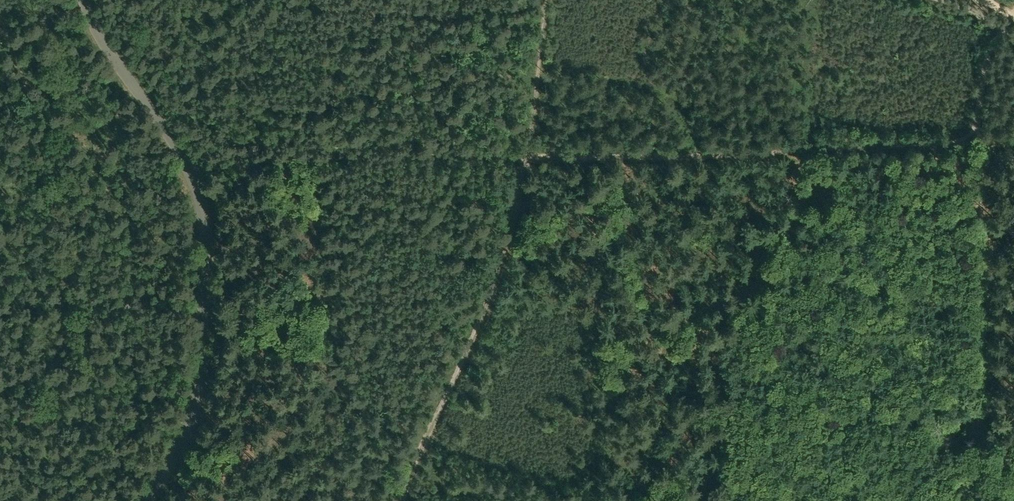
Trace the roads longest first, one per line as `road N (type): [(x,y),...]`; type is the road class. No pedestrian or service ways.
road 1 (unclassified): [(147,500),(183,450),(202,396),(199,186),(196,166),(110,51),(86,0)]
road 2 (track): [(524,155),(978,144)]
road 3 (track): [(524,155),(479,318),(398,500)]
road 4 (track): [(196,166),(524,155)]
road 5 (track): [(546,0),(524,155)]

